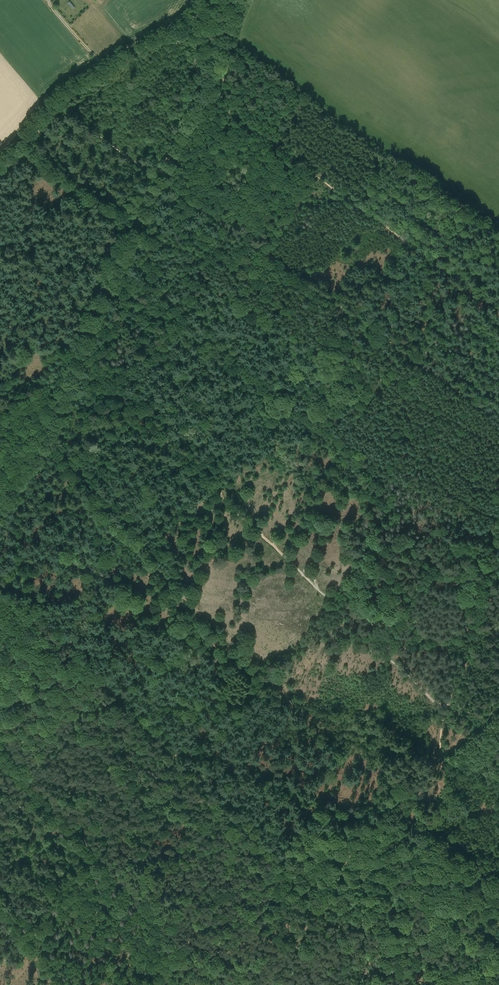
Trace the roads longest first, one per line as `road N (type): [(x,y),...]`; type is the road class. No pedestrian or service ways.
road 1 (track): [(0,590),(56,632),(299,894)]
road 2 (track): [(156,178),(498,419)]
road 3 (track): [(498,308),(257,133)]
road 4 (track): [(0,152),(68,82),(225,0)]
road 5 (track): [(181,128),(79,348)]
road 6 (track): [(181,128),(243,0)]

